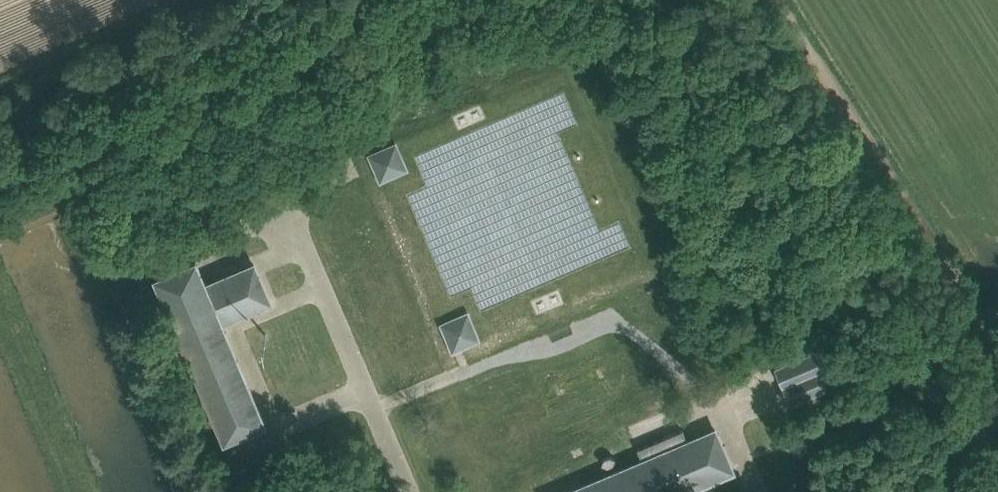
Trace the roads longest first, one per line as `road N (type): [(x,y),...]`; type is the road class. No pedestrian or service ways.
road 1 (track): [(997,299),(961,315),(764,0)]

